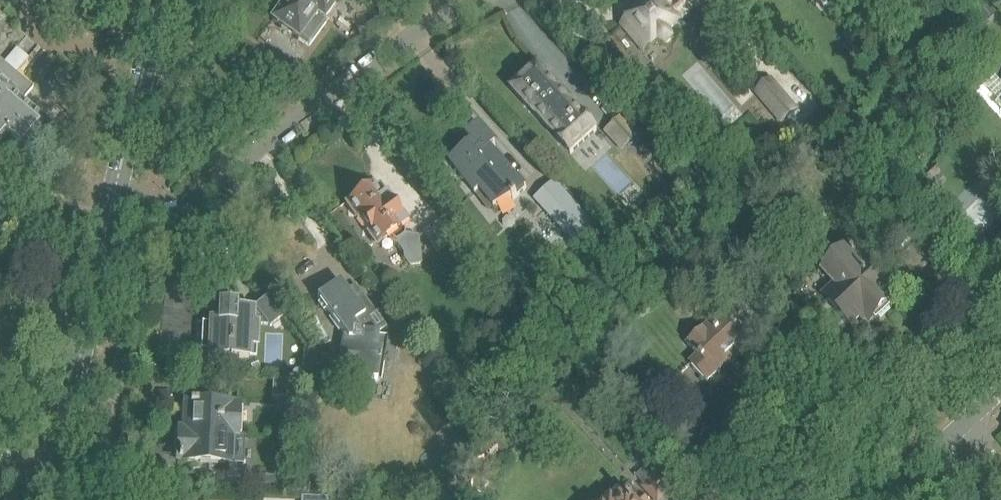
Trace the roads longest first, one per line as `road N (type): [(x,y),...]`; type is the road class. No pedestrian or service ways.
road 1 (residential): [(108,221),(173,210),(436,19),(481,0)]
road 2 (tertiary): [(108,221),(58,499)]
road 3 (tertiary): [(160,0),(108,221)]

